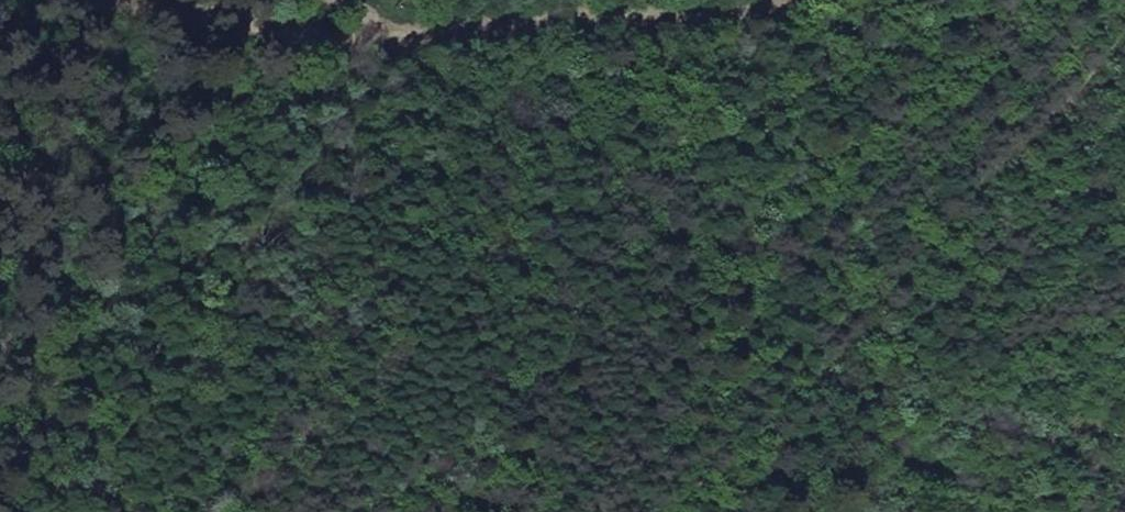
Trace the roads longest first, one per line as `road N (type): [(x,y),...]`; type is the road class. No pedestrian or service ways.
road 1 (track): [(799,0),(387,33),(143,0)]
road 2 (track): [(1124,20),(816,364),(750,511)]

